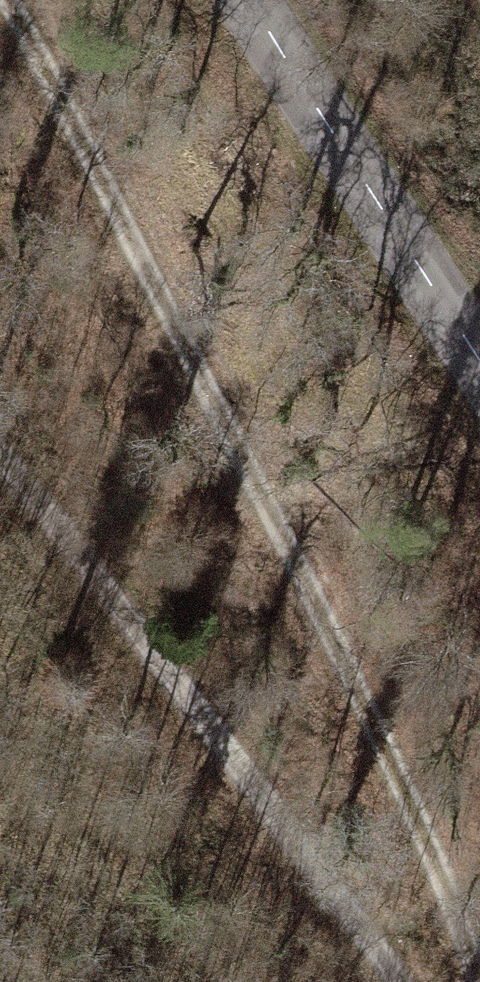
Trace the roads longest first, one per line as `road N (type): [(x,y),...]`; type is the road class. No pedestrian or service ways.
road 1 (track): [(6,0),(315,589),(475,981)]
road 2 (track): [(403,981),(107,582),(0,455)]
road 3 (tertiary): [(479,361),(251,0)]

